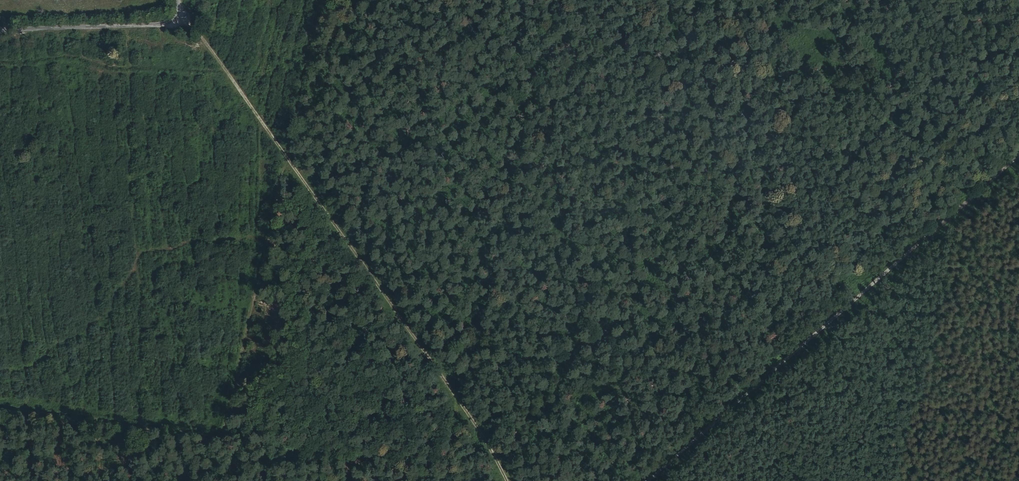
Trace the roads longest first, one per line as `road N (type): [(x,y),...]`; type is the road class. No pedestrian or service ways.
road 1 (track): [(180,2),(508,480)]
road 2 (track): [(1018,157),(648,480)]
road 3 (track): [(220,430),(286,155)]
road 4 (unclassified): [(0,30),(179,25),(179,0)]

